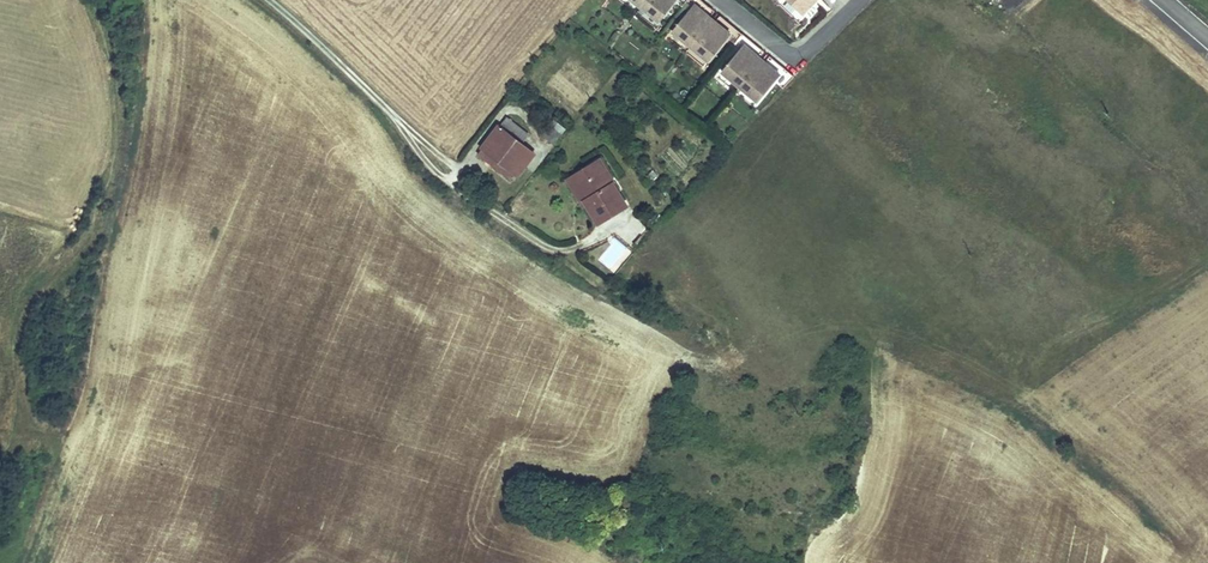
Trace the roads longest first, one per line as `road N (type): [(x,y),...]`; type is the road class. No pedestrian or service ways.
road 1 (track): [(95,0),(118,123),(103,196),(20,303),(0,398)]
road 2 (residential): [(721,0),(789,55),(804,53),(859,0)]

